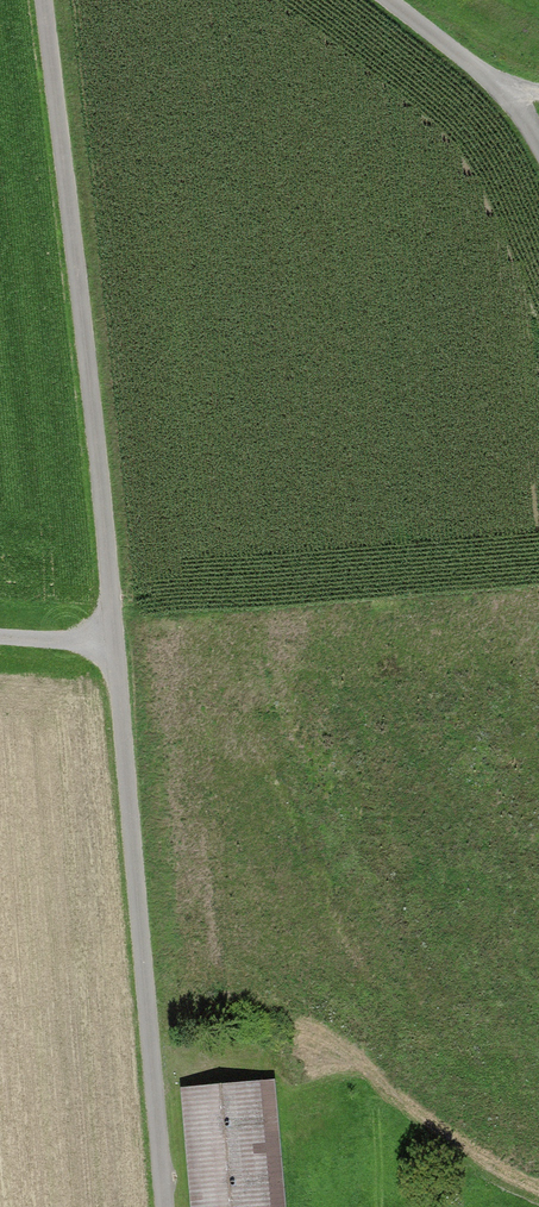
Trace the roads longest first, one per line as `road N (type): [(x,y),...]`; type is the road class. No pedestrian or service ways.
road 1 (track): [(42,0),(117,643),(166,1206)]
road 2 (track): [(538,139),(516,94),(386,0)]

